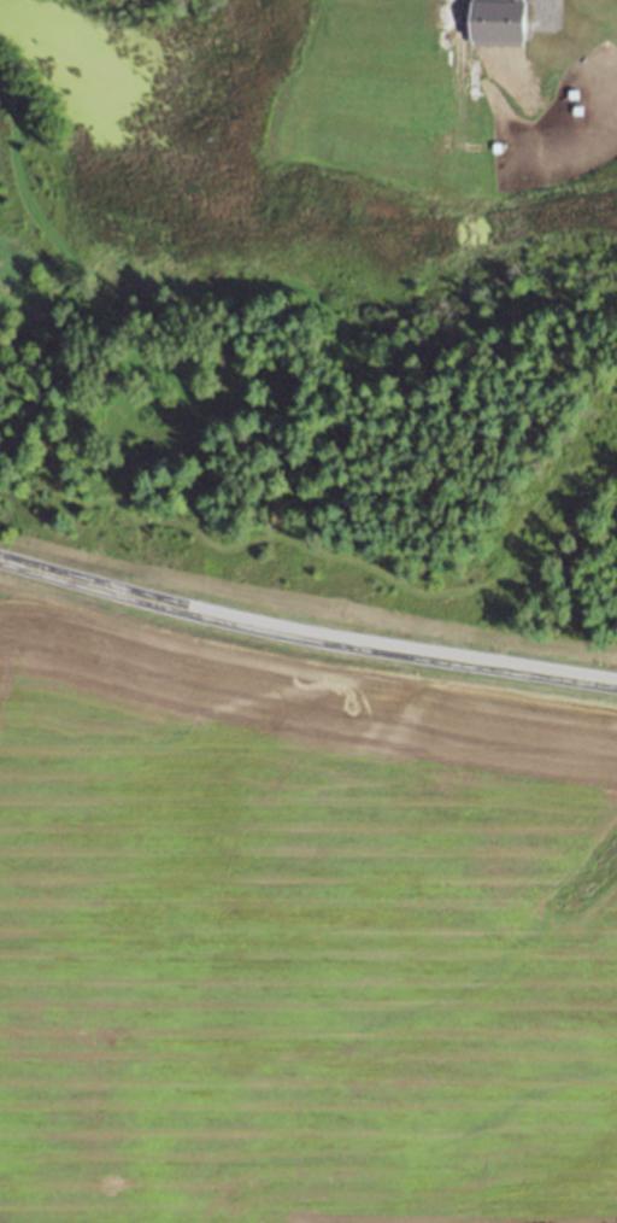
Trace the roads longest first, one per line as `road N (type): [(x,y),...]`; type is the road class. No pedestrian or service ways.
road 1 (secondary): [(616,685),(319,639),(0,560)]

